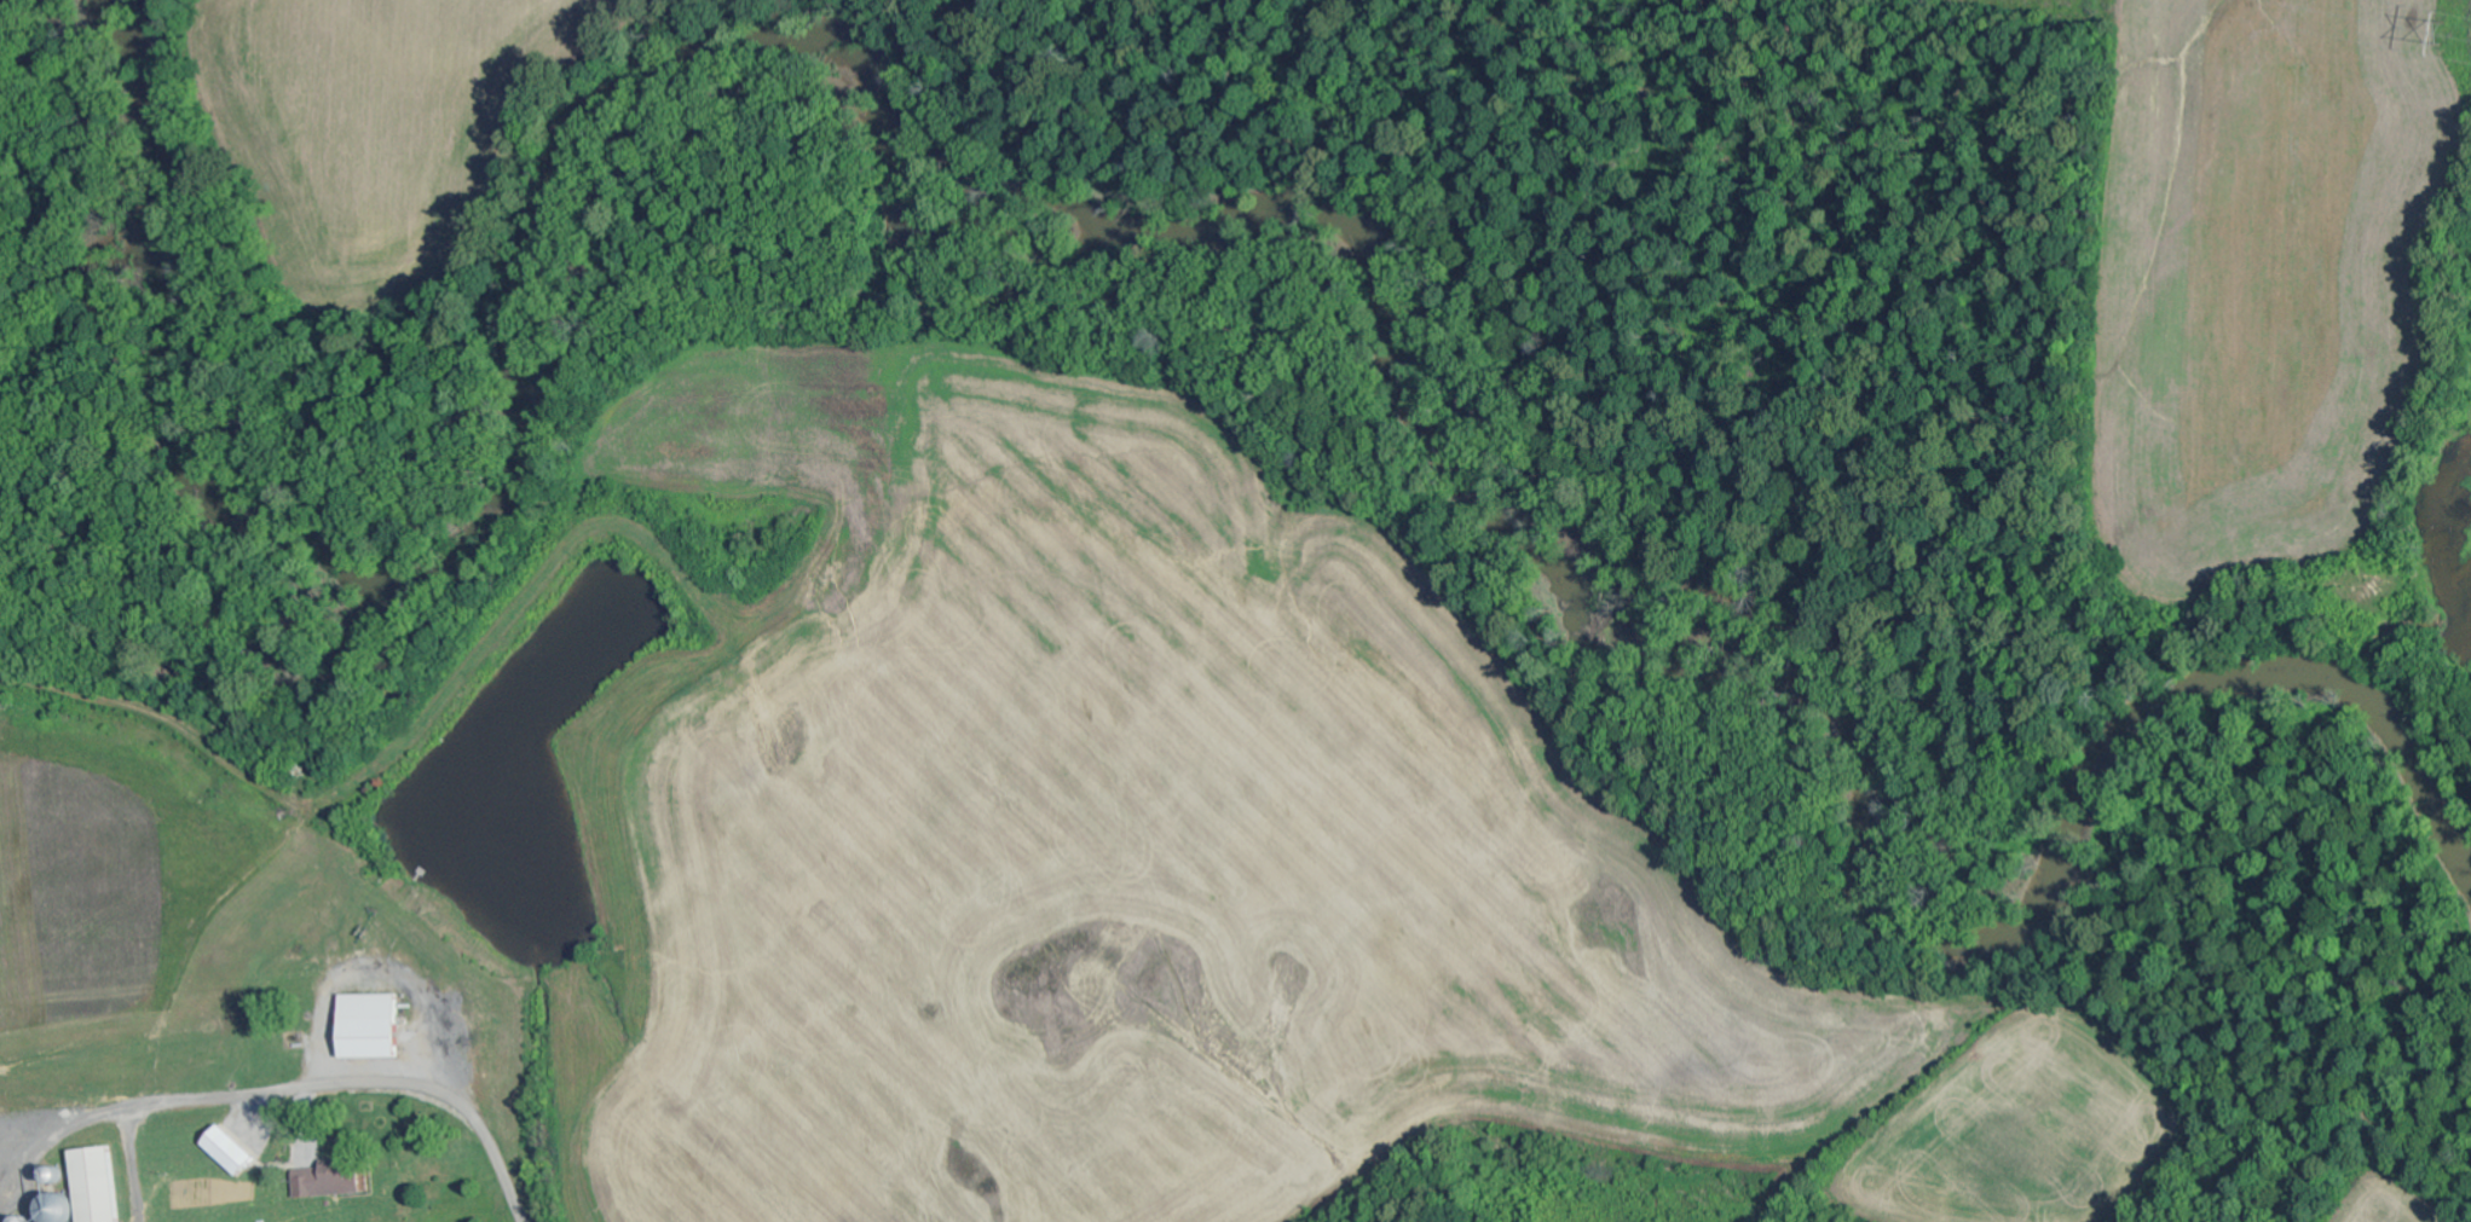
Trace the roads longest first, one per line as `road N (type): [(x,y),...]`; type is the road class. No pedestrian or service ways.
road 1 (residential): [(518,1221),(484,1140),(455,1105),(389,1085),(299,1091)]

